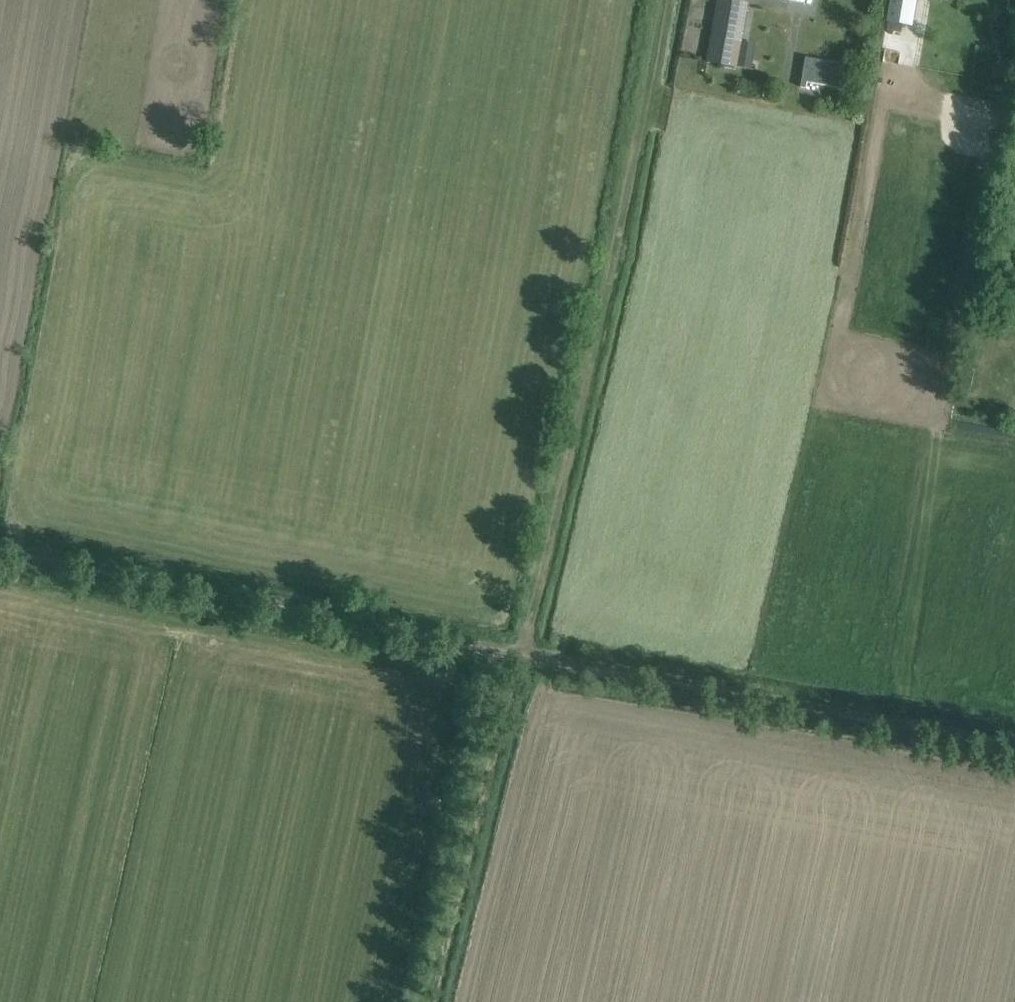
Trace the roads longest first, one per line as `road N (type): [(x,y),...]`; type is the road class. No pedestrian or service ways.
road 1 (track): [(0,549),(517,657)]
road 2 (track): [(517,657),(589,663),(1014,747)]

